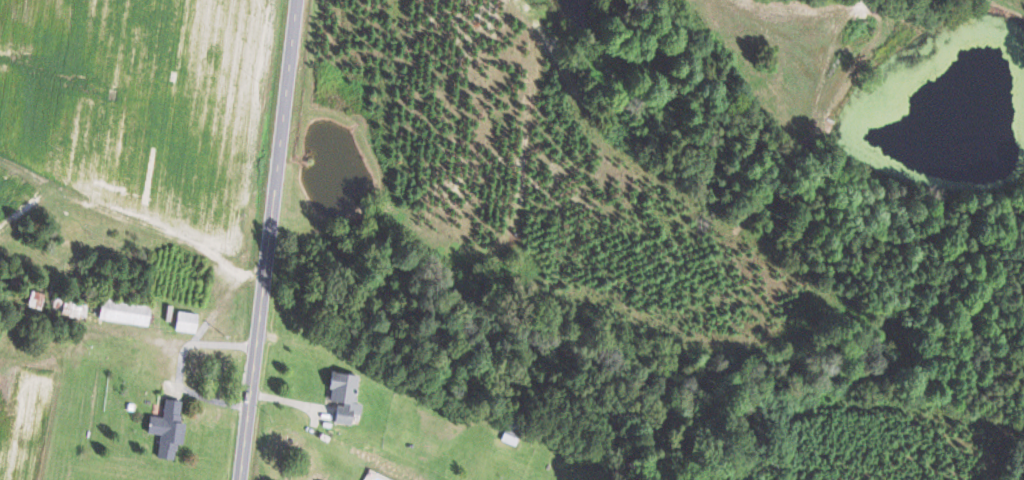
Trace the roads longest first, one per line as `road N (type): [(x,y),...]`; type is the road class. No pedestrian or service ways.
road 1 (tertiary): [(240,479),(296,0)]

